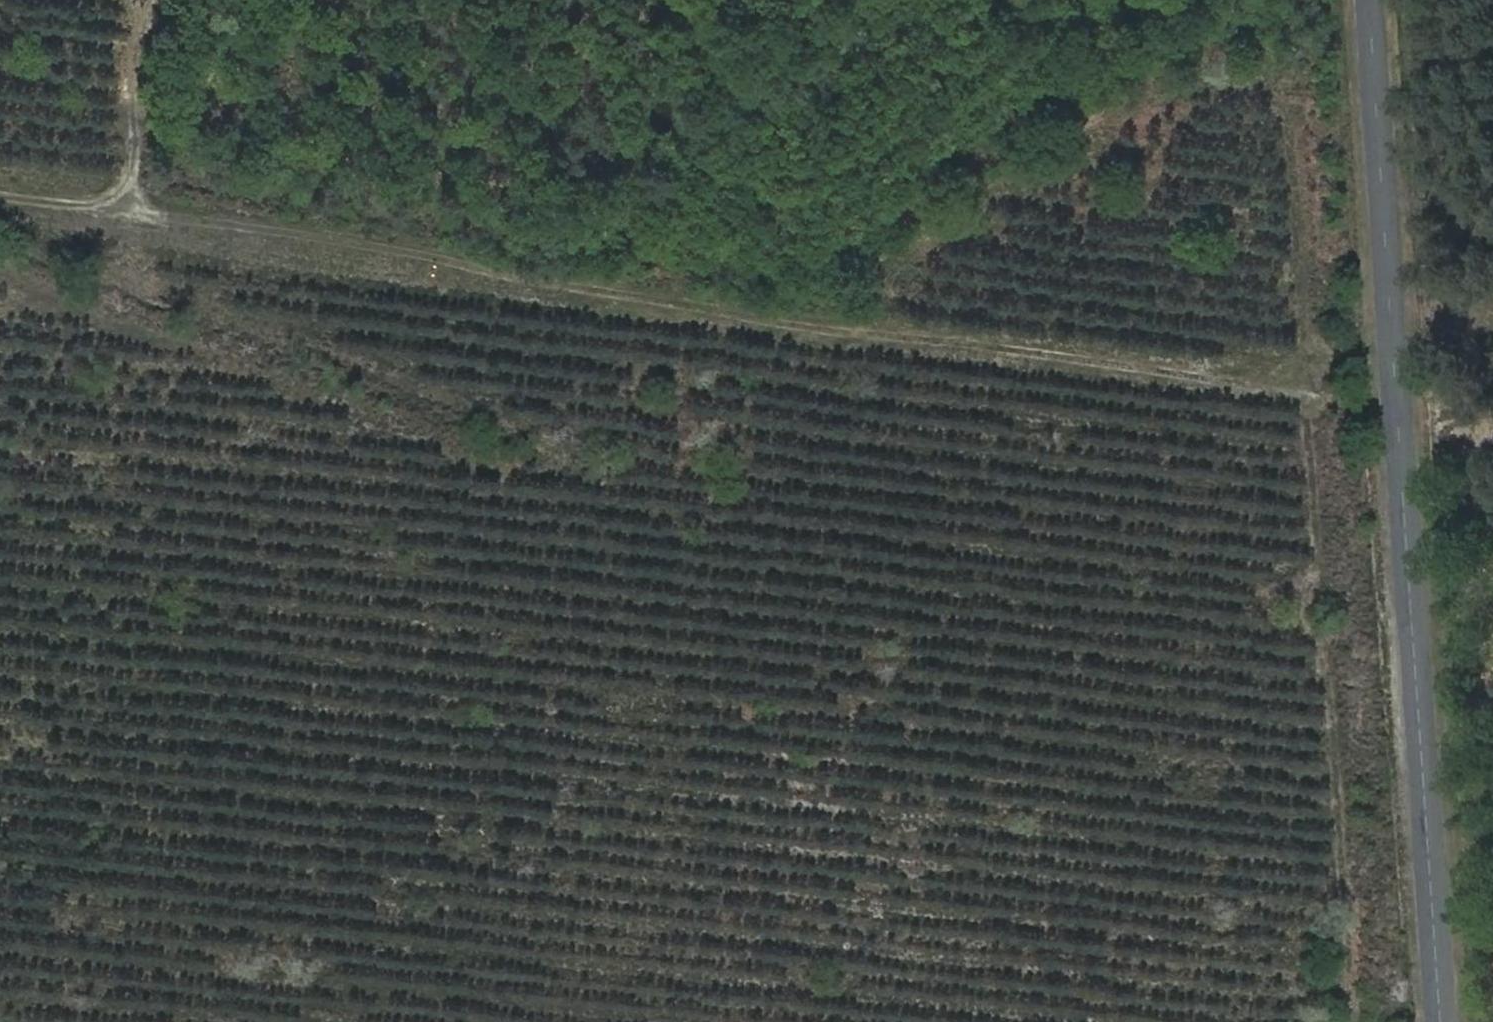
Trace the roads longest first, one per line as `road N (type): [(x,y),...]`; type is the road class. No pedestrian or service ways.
road 1 (track): [(1492,452),(1398,403),(1308,404),(802,326),(328,230),(181,226),(0,201)]
road 2 (tertiary): [(1369,0),(1440,1021)]

